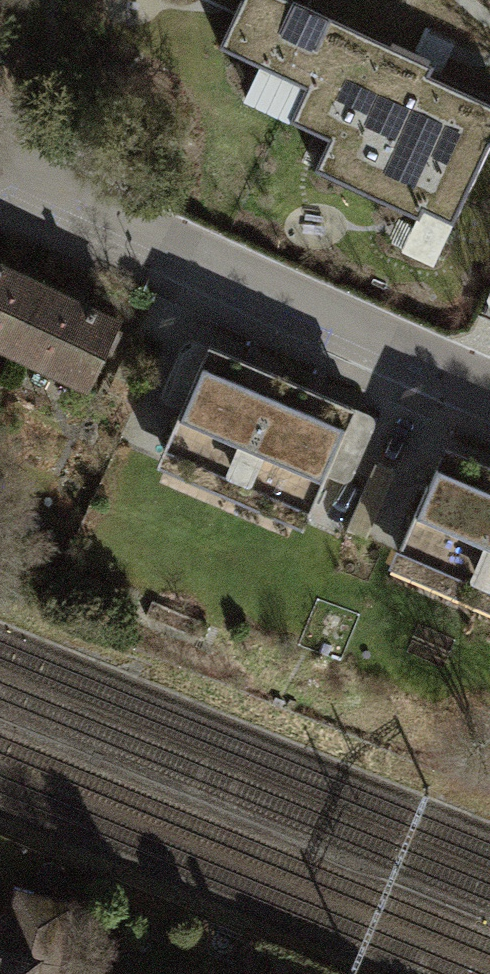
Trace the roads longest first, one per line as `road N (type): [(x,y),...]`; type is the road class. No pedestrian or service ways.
road 1 (residential): [(6,180),(489,388)]

